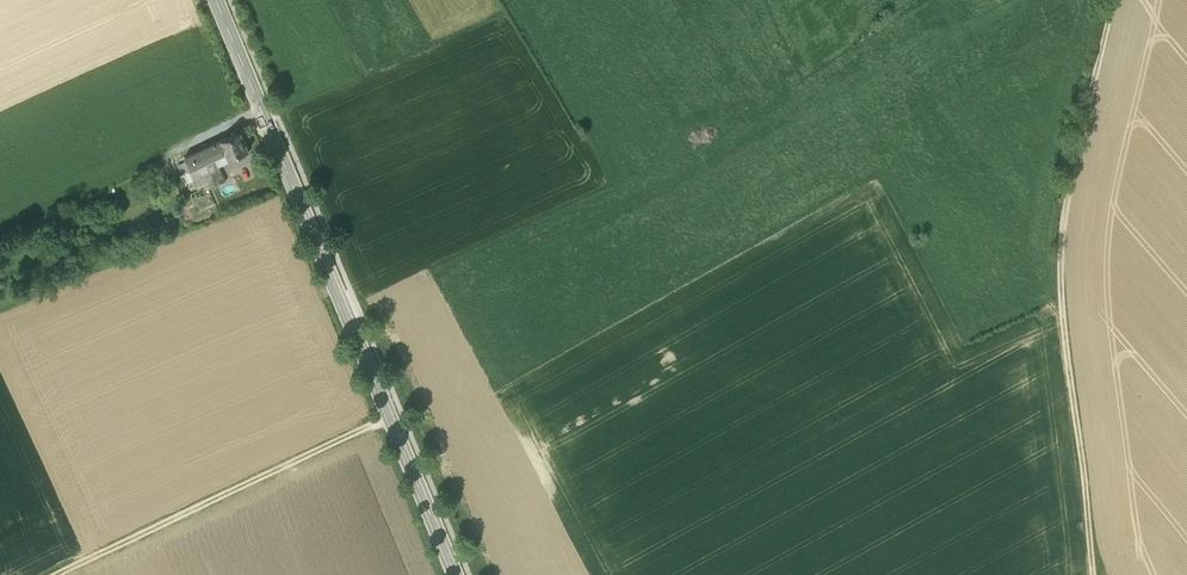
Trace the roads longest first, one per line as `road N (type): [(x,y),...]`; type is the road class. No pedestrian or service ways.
road 1 (secondary): [(217,0),(457,574)]
road 2 (track): [(1114,0),(1065,203),(1060,262),(1092,574)]
road 3 (track): [(388,414),(57,574)]

